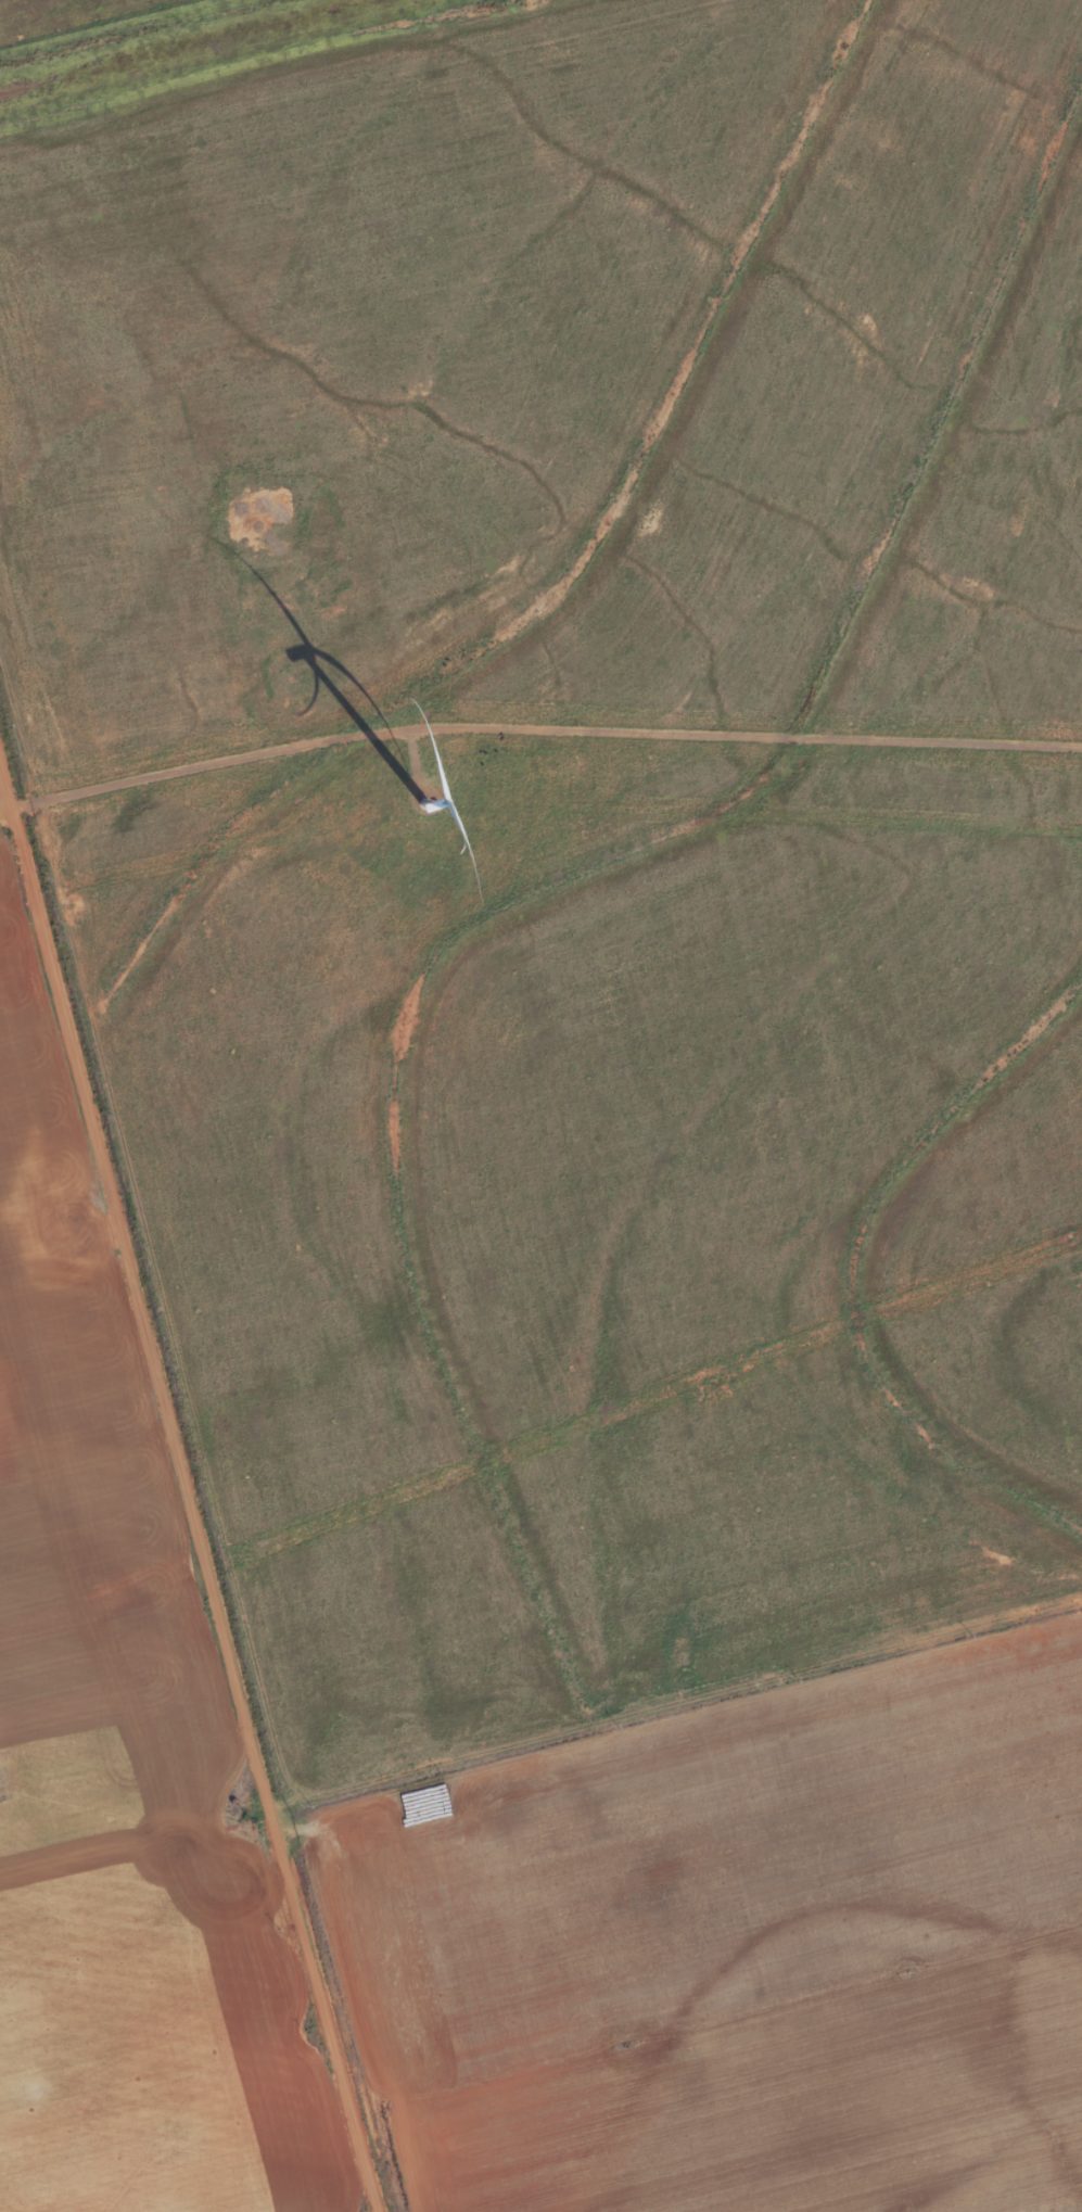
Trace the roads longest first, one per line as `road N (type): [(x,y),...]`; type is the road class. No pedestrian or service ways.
road 1 (residential): [(390,2211),(0,727)]

